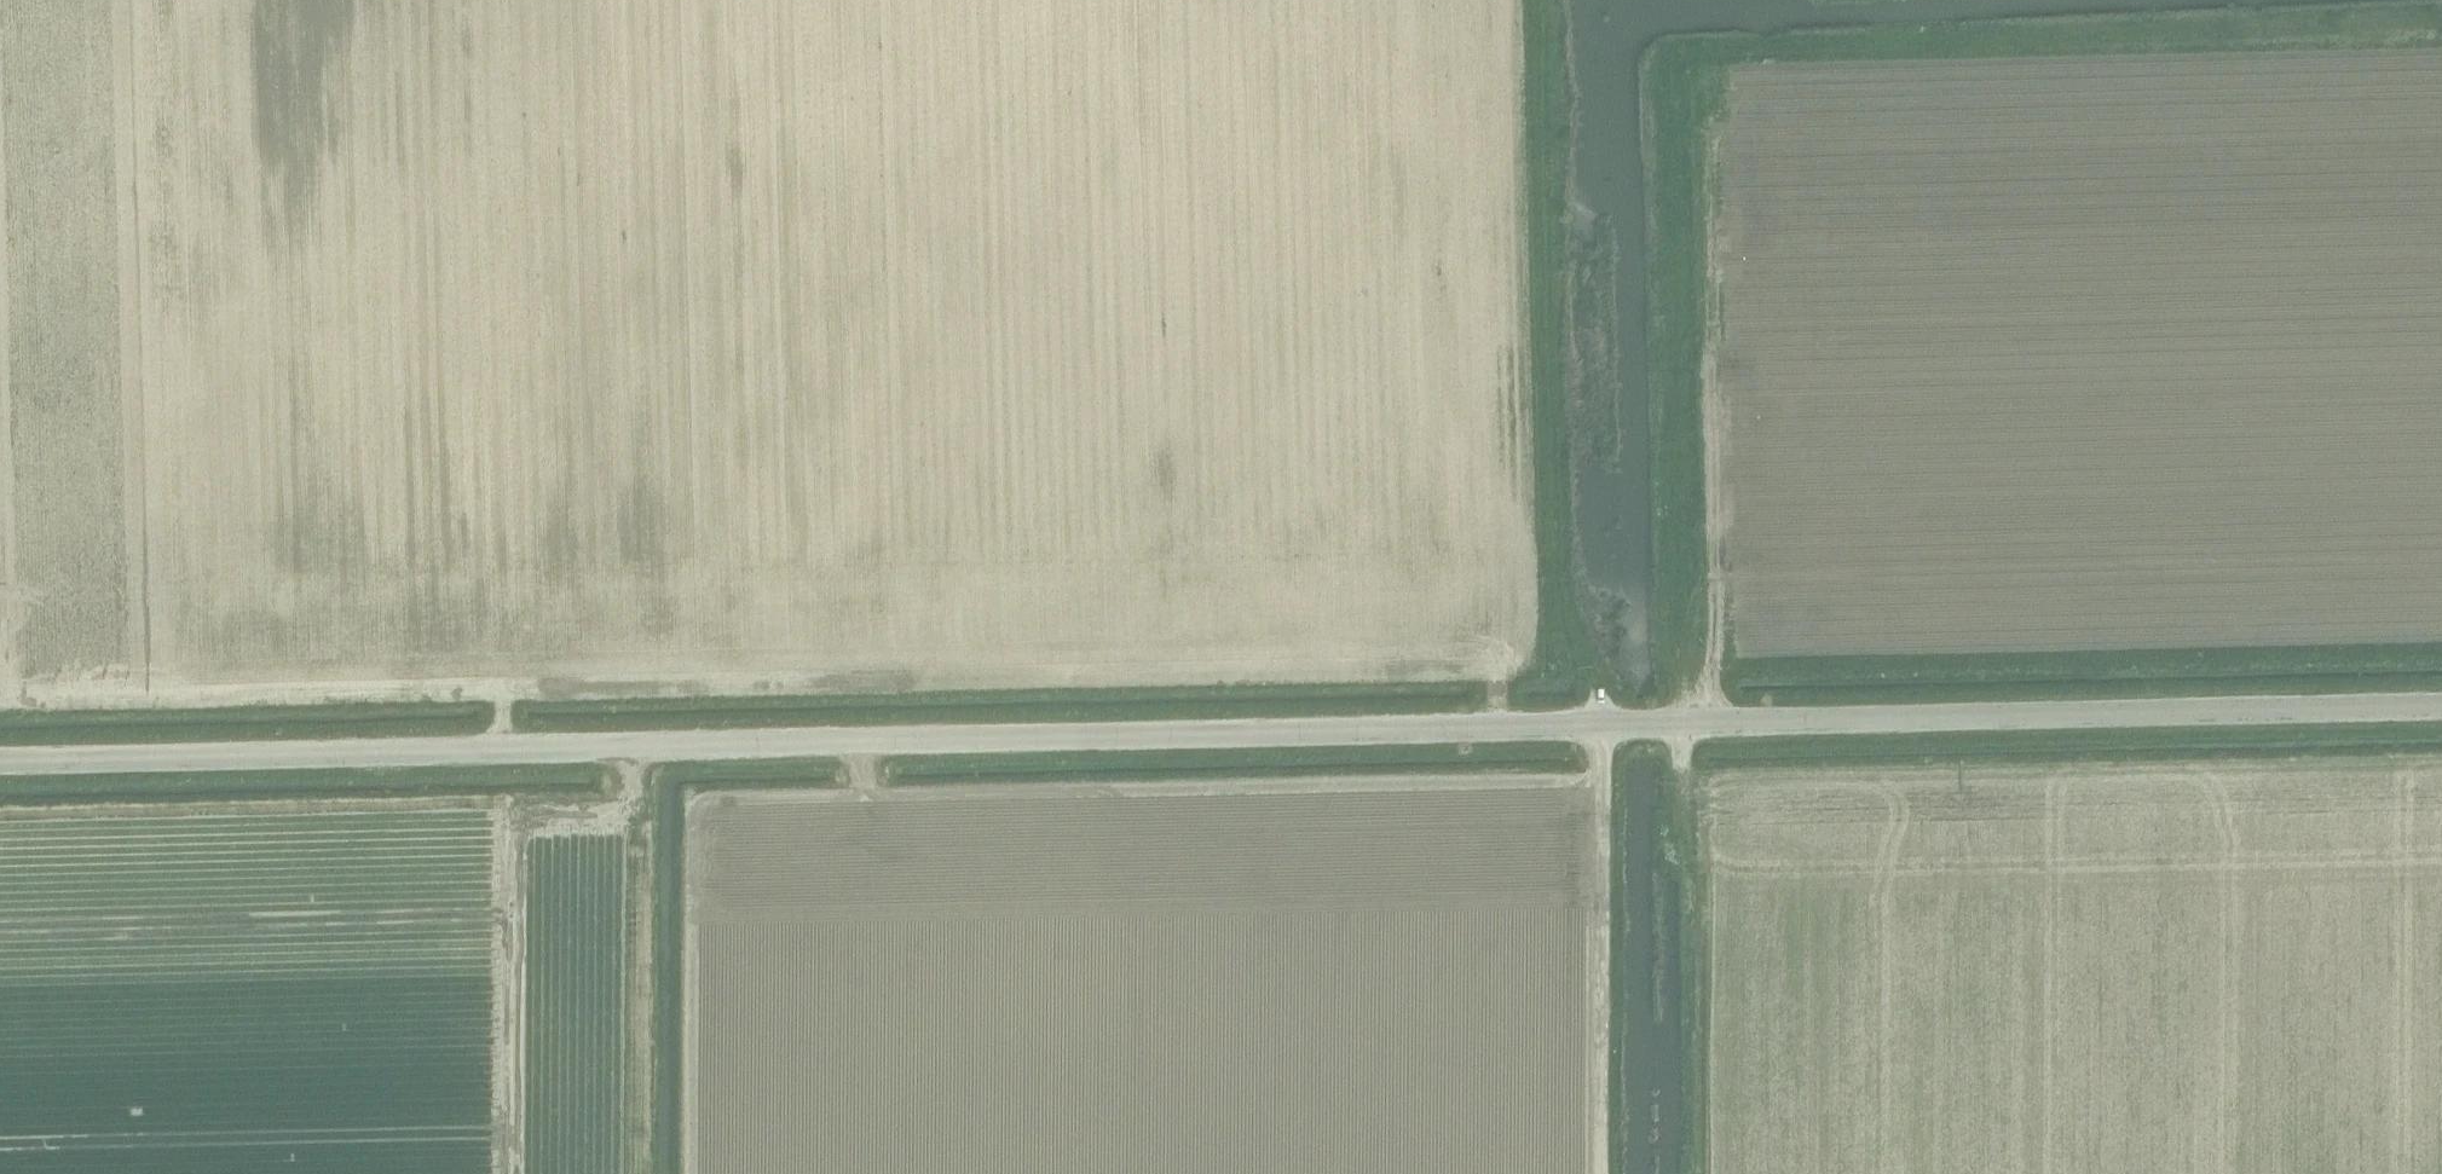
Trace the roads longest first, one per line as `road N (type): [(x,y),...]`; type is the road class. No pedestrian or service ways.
road 1 (tertiary): [(0,760),(2441,706)]

